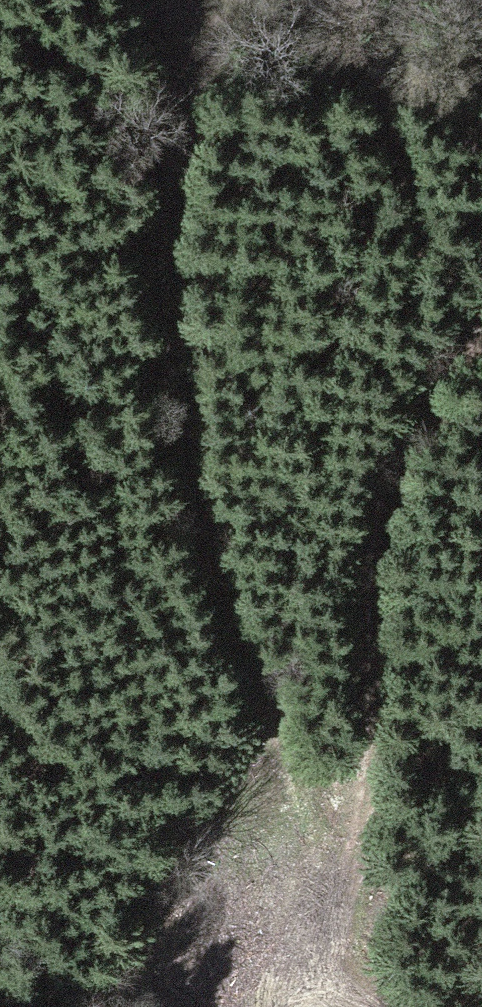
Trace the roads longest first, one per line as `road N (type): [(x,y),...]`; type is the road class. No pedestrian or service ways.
road 1 (track): [(207,0),(173,166),(166,265),(173,379),(243,667),(350,983)]
road 2 (track): [(350,983),(378,562),(429,396),(481,300)]

